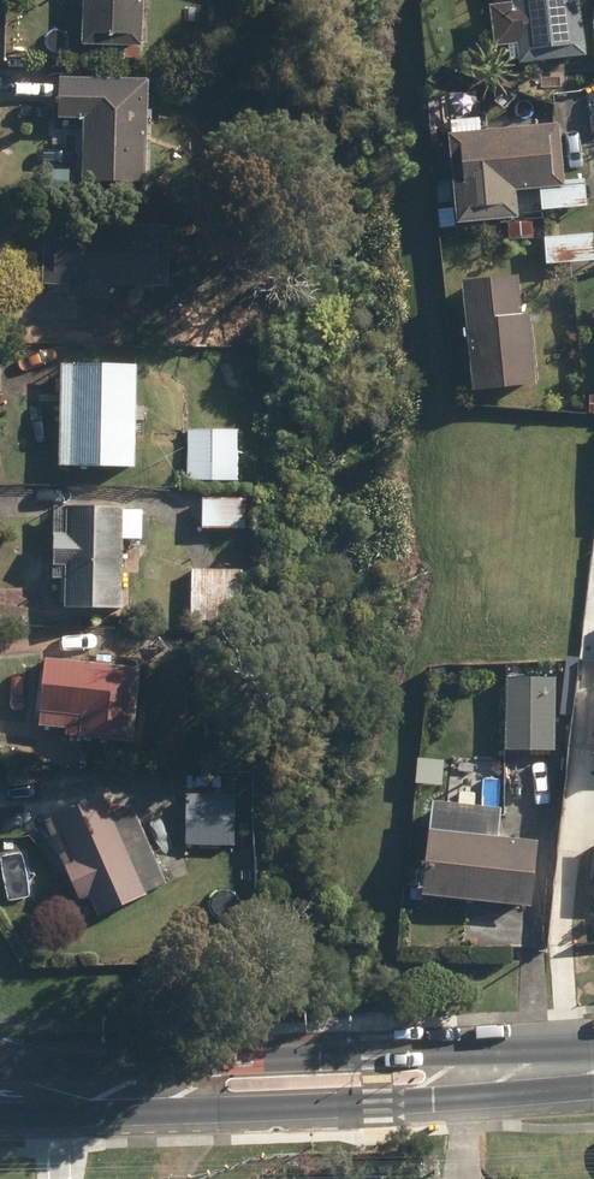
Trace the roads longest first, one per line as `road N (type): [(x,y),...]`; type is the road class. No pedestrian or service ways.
road 1 (secondary): [(0,1091),(593,1063)]

